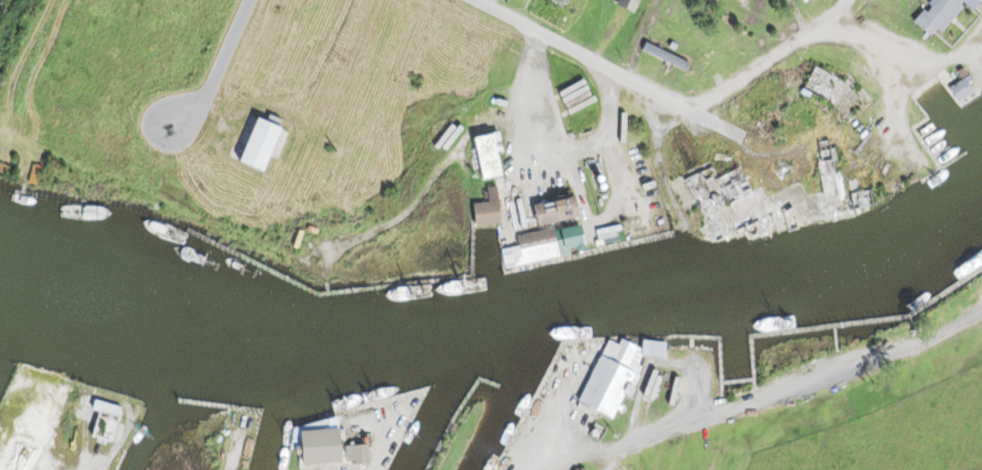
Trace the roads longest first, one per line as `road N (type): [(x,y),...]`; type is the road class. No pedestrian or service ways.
road 1 (residential): [(634,85),(692,107),(719,98),(810,35),(876,38),(947,55),(981,42)]
road 2 (residential): [(634,85),(468,0)]
road 3 (residential): [(250,0),(205,98),(172,124)]

